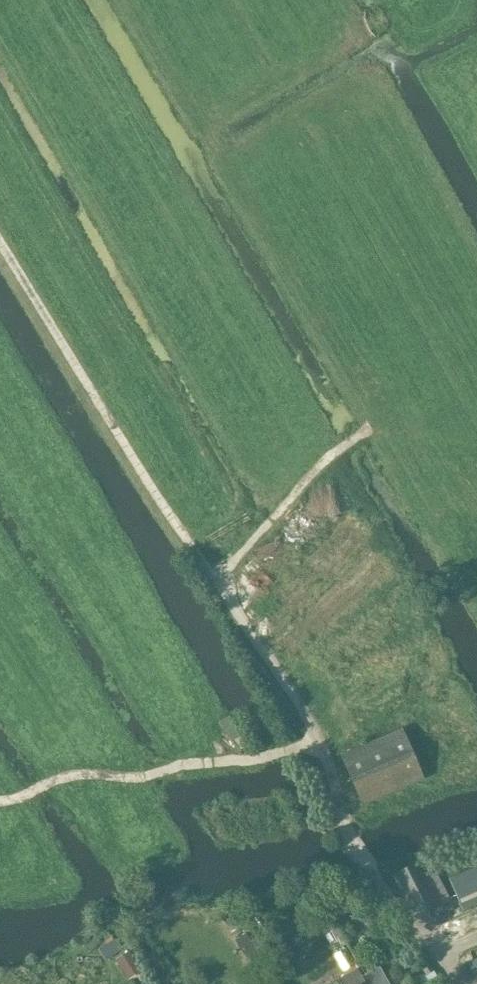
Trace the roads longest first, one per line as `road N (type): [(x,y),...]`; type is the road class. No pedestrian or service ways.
road 1 (track): [(451,983),(372,876),(344,829),(318,742),(0,226)]
road 2 (track): [(0,801),(61,776),(146,775),(318,742)]

